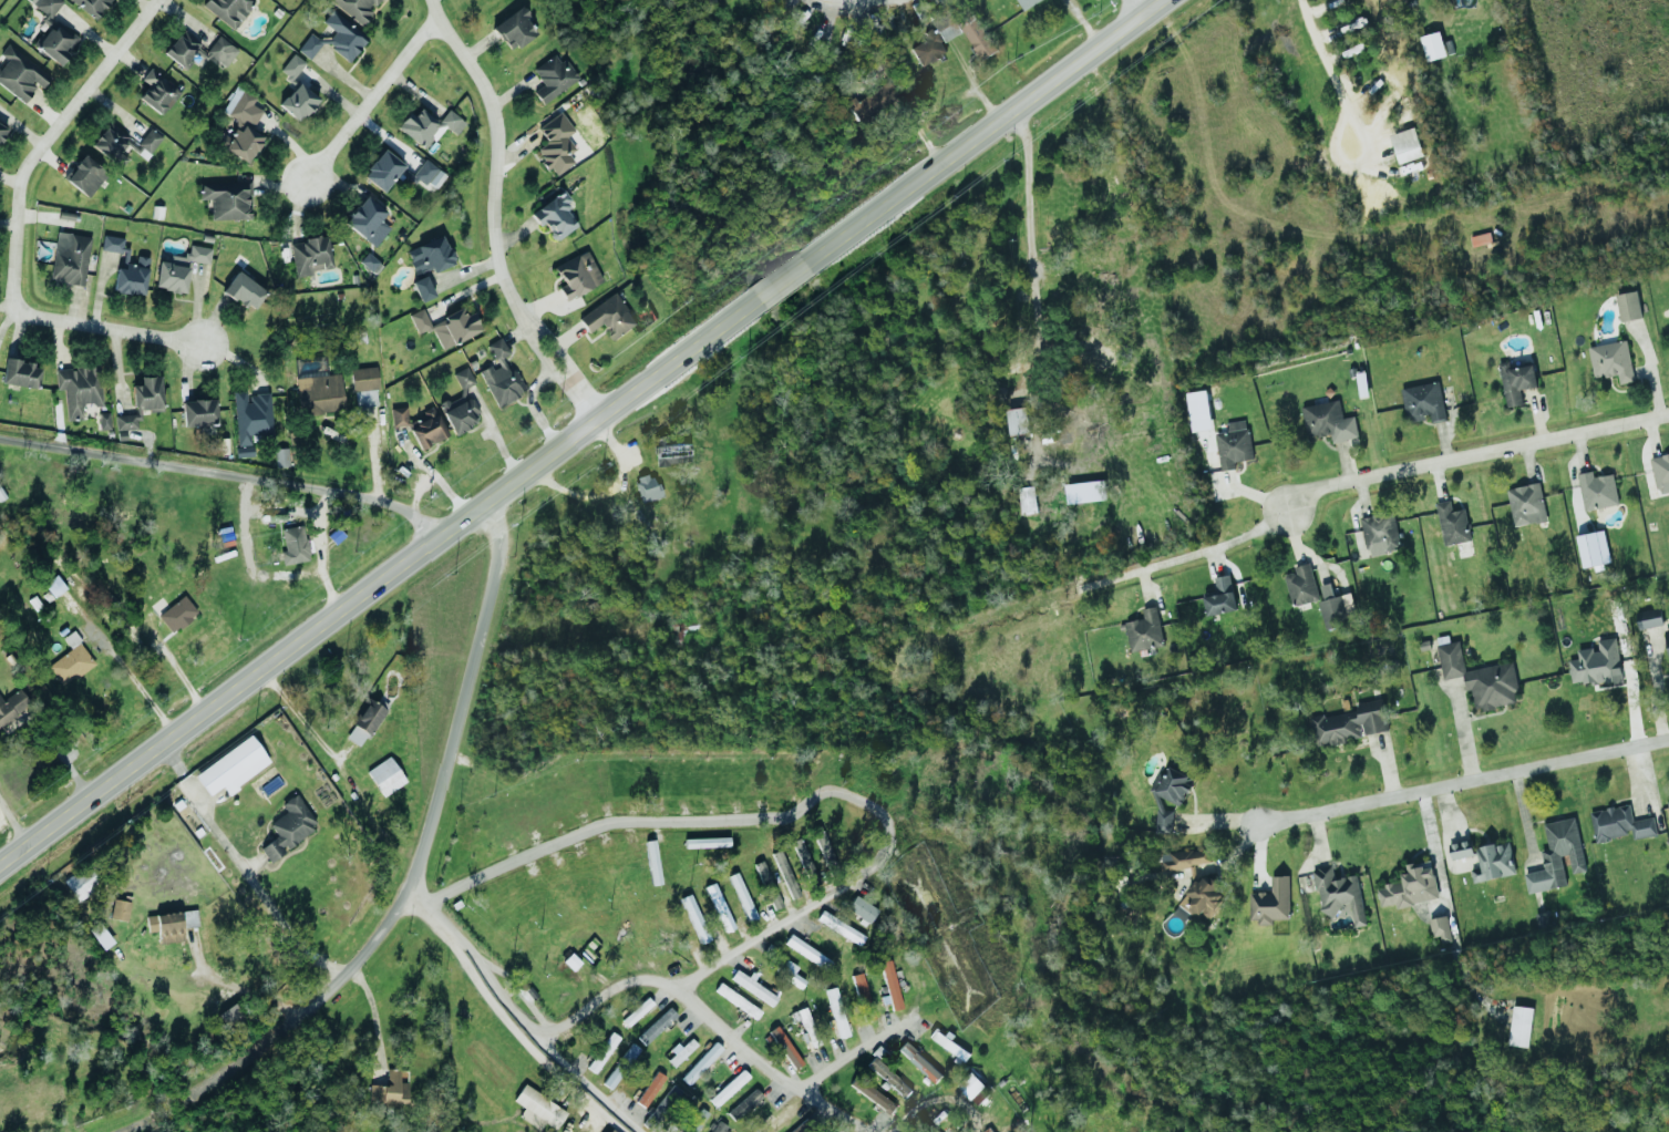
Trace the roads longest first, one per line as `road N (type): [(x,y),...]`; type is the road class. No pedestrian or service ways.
road 1 (secondary): [(0,864),(759,299)]
road 2 (residential): [(195,1095),(286,1038),(404,893),(496,549),(486,501)]
road 3 (residential): [(434,539),(396,511),(367,503),(0,441)]
road 4 (secondary): [(807,265),(1168,0)]
road 5 (residential): [(441,17),(482,100),(492,147),(486,203),(518,323),(597,416)]
road 6 (residential): [(1668,738),(1256,823)]
road 7 (residential): [(1668,418),(1284,502)]
road 8 (residential): [(18,322),(21,178),(161,0)]
road 9 (residential): [(640,1131),(538,1040),(461,940),(404,893)]
road 10 (residential): [(306,178),(441,17)]
road 11 (residential): [(205,344),(18,322)]

